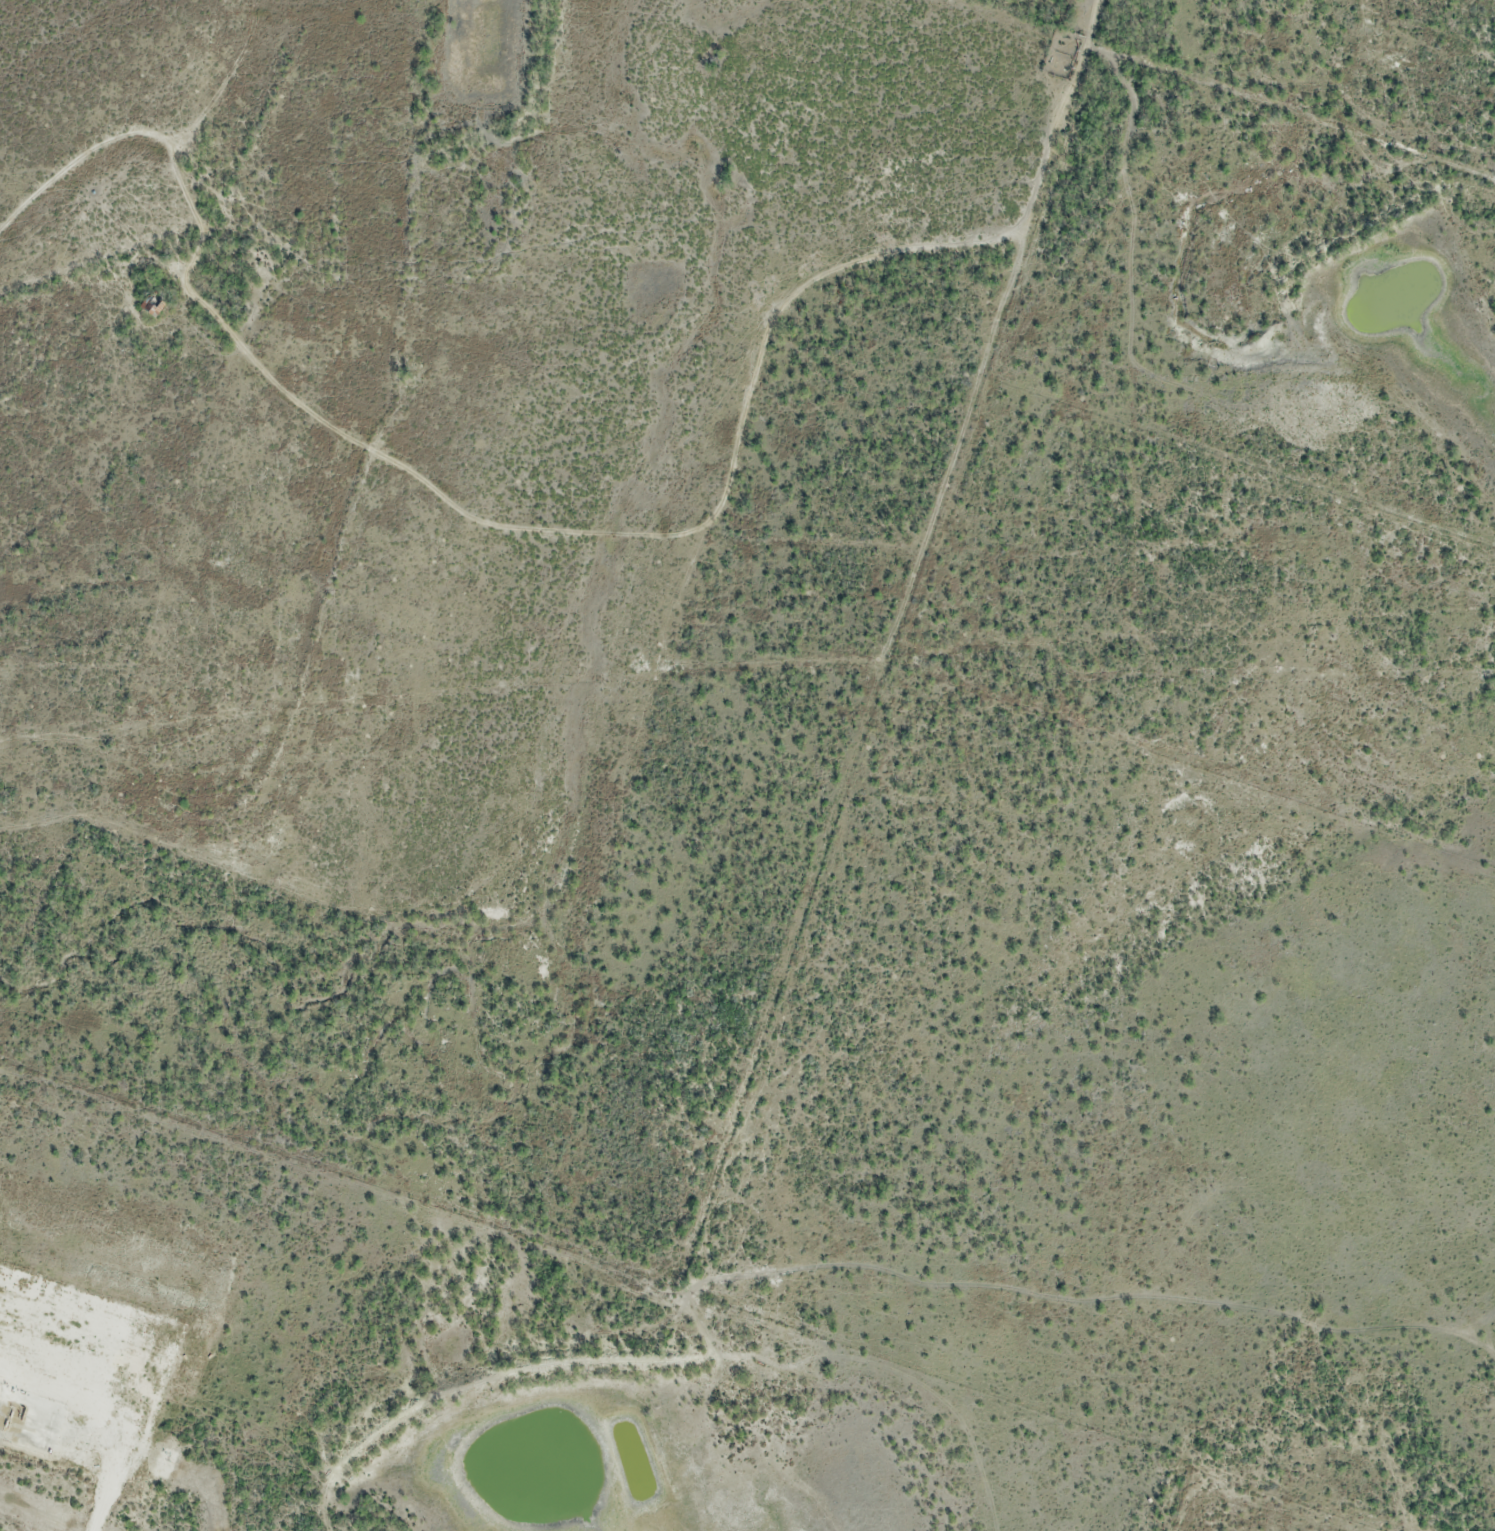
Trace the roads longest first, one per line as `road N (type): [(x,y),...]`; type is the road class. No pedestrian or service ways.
road 1 (track): [(0,227),(37,185),(84,152),(116,137),(151,134),(166,148),(198,231),(182,273),(184,291),(289,401),(471,521),(678,534),(703,523),(721,499),(761,329),(775,308),(857,261),(1017,230),(1094,0)]

